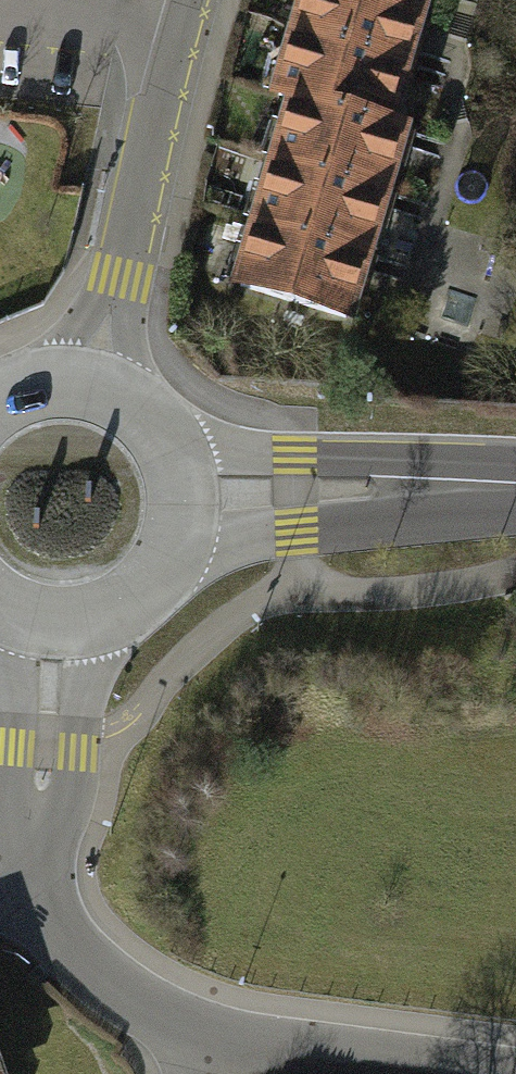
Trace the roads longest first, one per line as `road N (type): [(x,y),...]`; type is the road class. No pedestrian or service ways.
road 1 (residential): [(88,385),(210,0)]
road 2 (primary): [(188,500),(515,489)]
road 3 (residential): [(228,1046),(147,1018),(57,942),(3,869)]
road 4 (tertiary): [(3,869),(32,825),(50,742),(58,628)]
road 5 (residential): [(436,1073),(228,1046)]
road 6 (primary): [(58,628),(92,625),(151,593),(172,566),(188,500)]
road 7 (primary): [(188,500),(182,468),(147,414),(88,385)]

